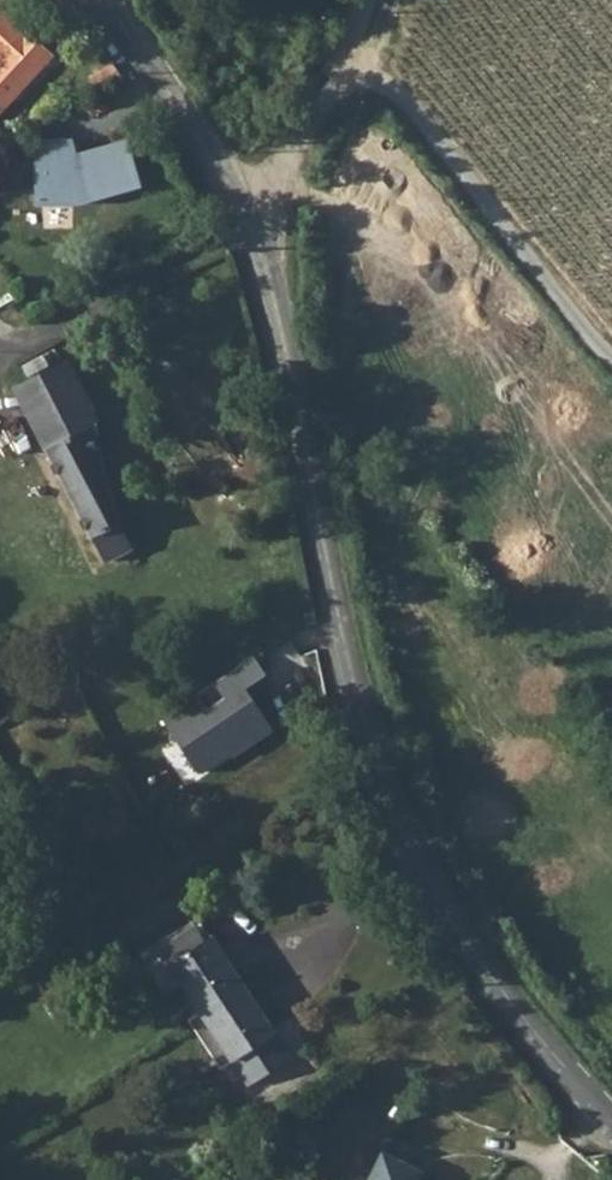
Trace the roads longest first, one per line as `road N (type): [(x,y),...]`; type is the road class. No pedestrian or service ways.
road 1 (unclassified): [(611,1121),(437,892),(389,793),(354,687),(267,268),(246,227)]
road 2 (residential): [(246,227),(338,88),(379,83),(418,109),(611,362)]
road 3 (unclassified): [(246,227),(193,125),(108,0)]

